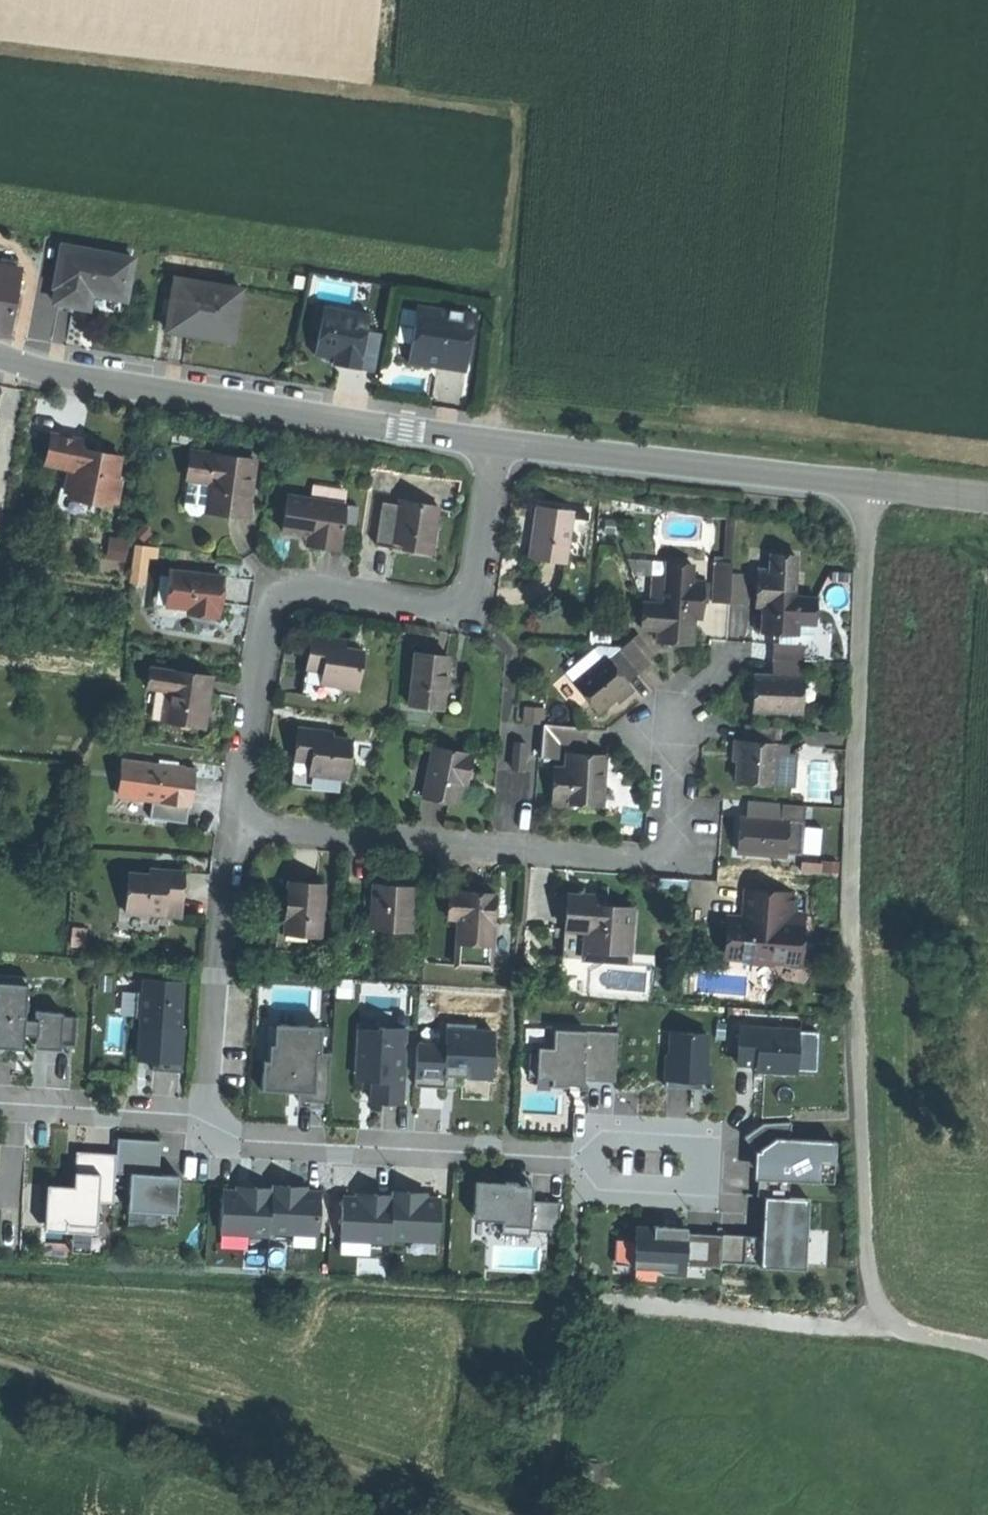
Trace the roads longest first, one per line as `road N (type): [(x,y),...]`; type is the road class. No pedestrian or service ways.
road 1 (track): [(987,1352),(902,1335),(882,1315),(865,1257),(852,942),(866,491)]
road 2 (track): [(0,52),(514,119),(498,448)]
road 3 (residential): [(498,448),(472,598),(445,611),(295,591),(273,605),(238,823)]
road 4 (residential): [(238,823),(655,861),(676,846),(679,726)]
road 5 (track): [(902,1335),(592,1306),(571,1312),(550,1497),(541,1514)]
road 6 (track): [(498,1514),(0,1368)]
road 7 (tertiary): [(498,448),(0,354)]
road 8 (tertiary): [(987,503),(498,448)]
road 9 (residential): [(218,1120),(242,1141),(579,1160)]
road 10 (residential): [(218,1120),(238,823)]
road 11 (residential): [(579,1160),(606,1133),(685,1137),(700,1151),(700,1177),(683,1192),(609,1188)]
road 12 (residential): [(0,1103),(218,1120)]

